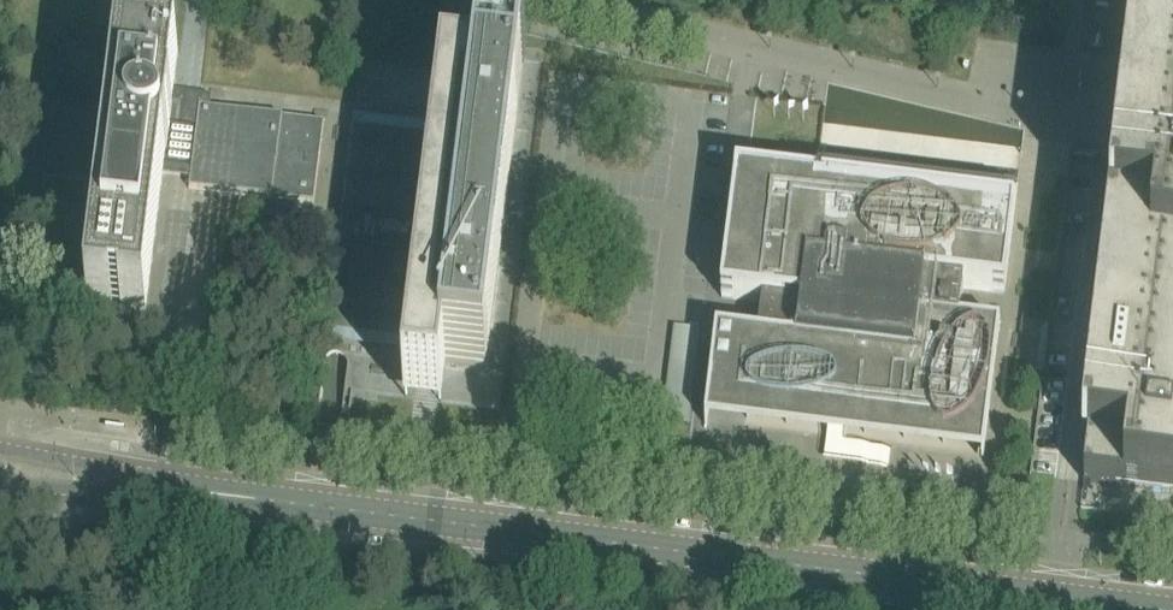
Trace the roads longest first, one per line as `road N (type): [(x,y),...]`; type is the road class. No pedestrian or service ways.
road 1 (residential): [(1150,609),(0,469)]

